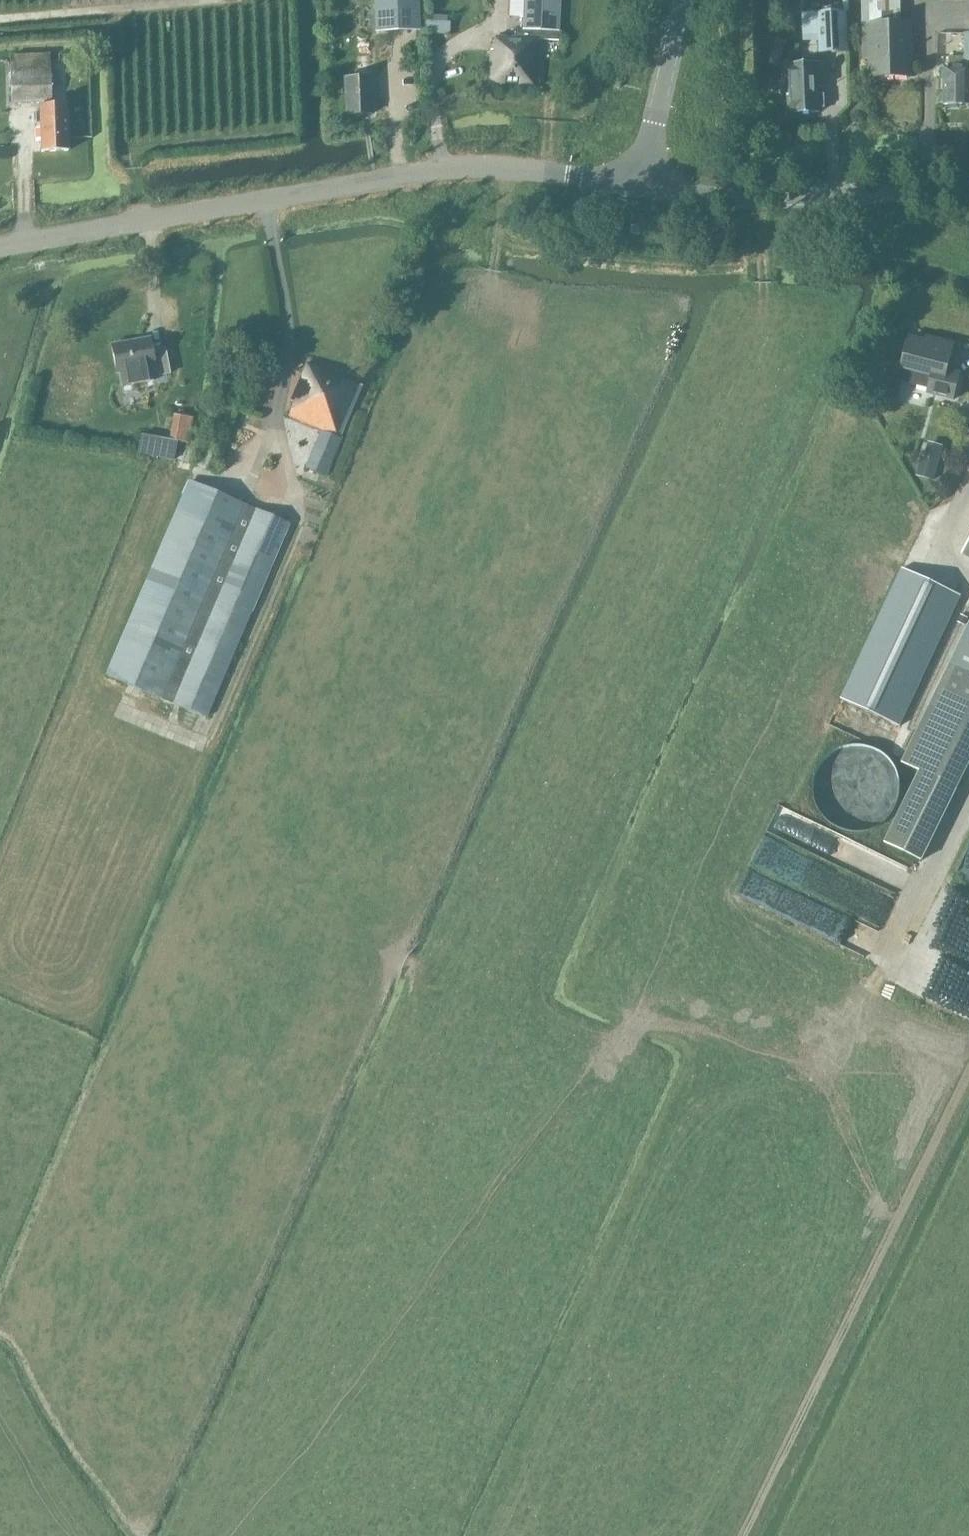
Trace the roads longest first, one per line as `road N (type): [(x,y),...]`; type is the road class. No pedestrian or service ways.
road 1 (tertiary): [(0,249),(461,167),(644,181)]
road 2 (track): [(968,1082),(750,1535)]
road 3 (tertiary): [(968,188),(719,196),(644,181)]
road 4 (track): [(741,400),(765,304),(753,196)]
road 5 (tertiary): [(644,181),(686,0)]
road 6 (track): [(0,1393),(92,1535)]

